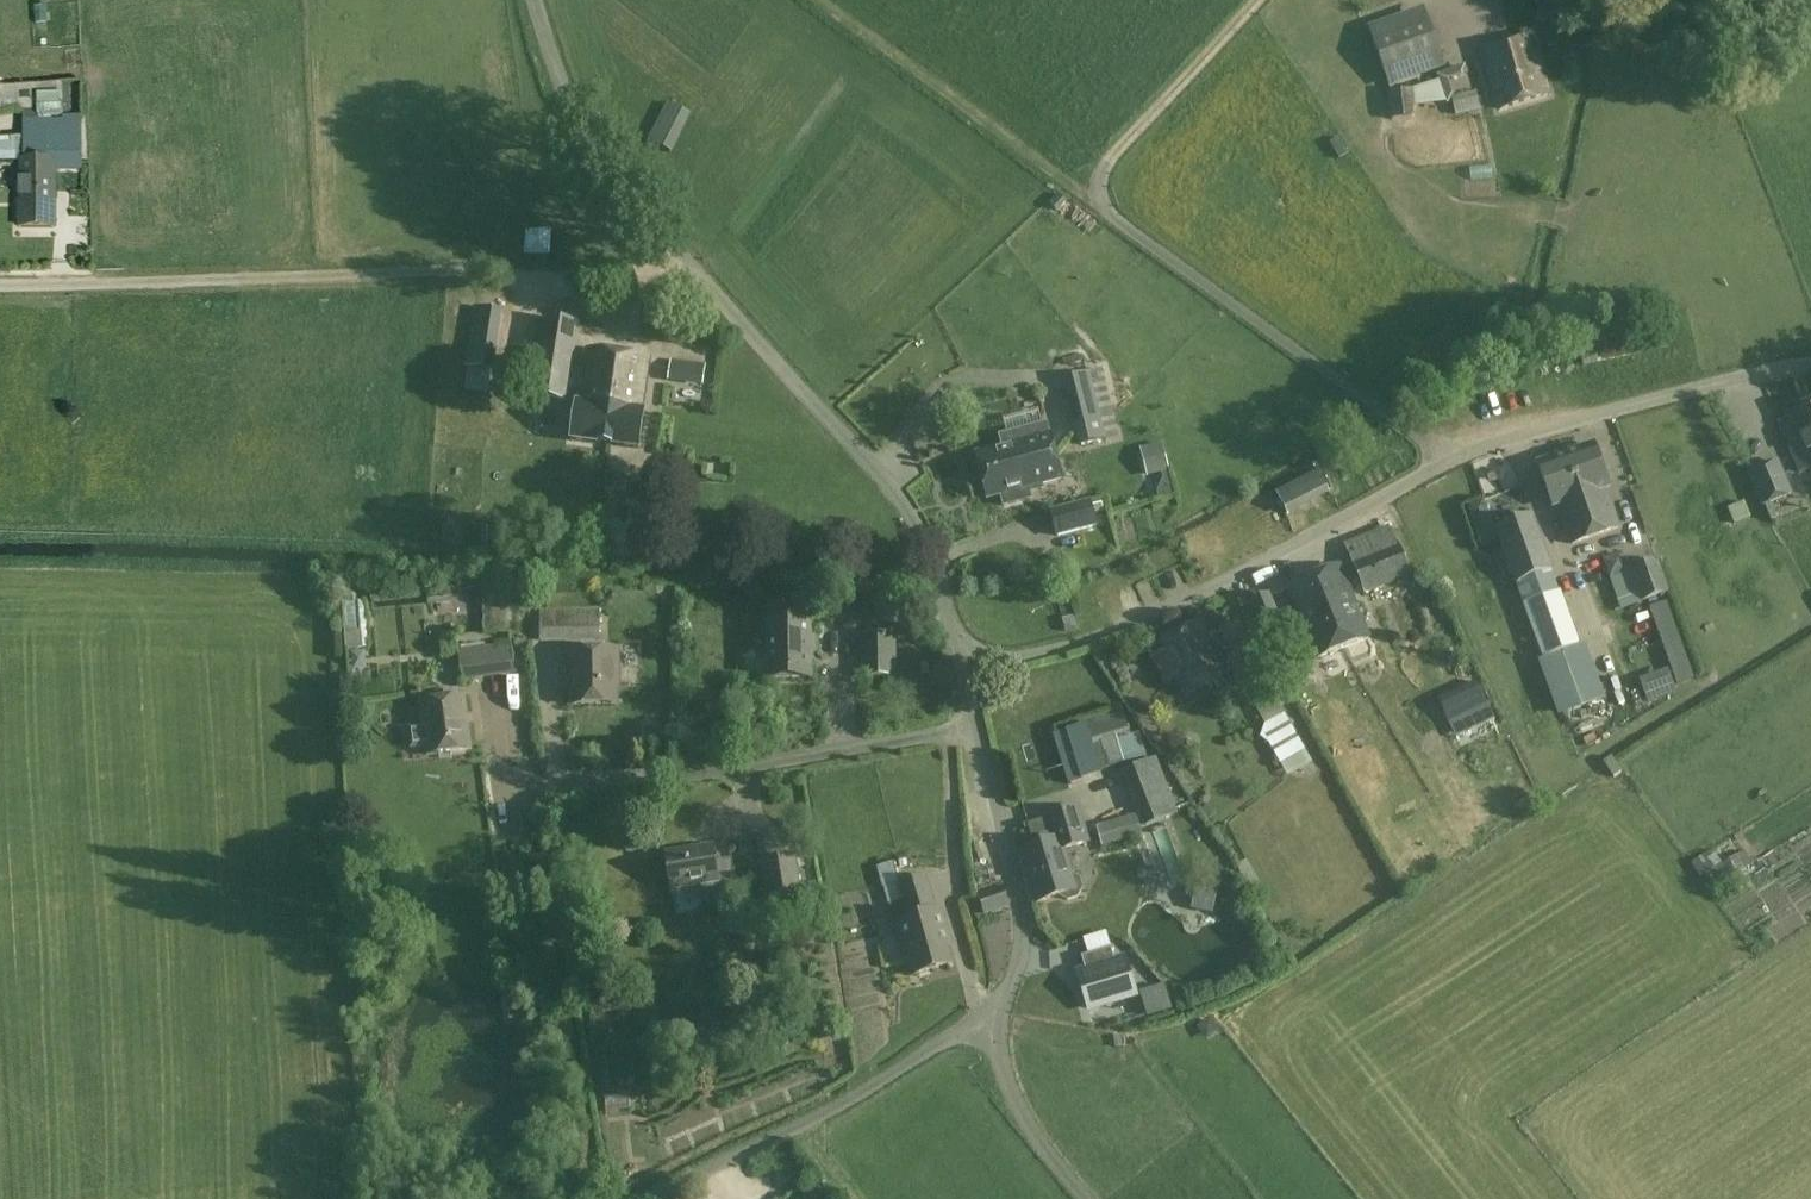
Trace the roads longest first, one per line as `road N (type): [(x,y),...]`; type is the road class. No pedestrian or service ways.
road 1 (unclassified): [(0,281),(448,271),(554,276),(650,272),(690,261)]
road 2 (residential): [(965,668),(1097,638),(1148,617),(1451,458),(1507,438)]
road 3 (unclassified): [(965,668),(939,573),(898,496),(690,261)]
road 4 (residential): [(542,786),(664,776),(979,727)]
road 5 (unclassified): [(649,1198),(864,1092),(1006,998)]
road 6 (track): [(1111,214),(814,0)]
road 7 (unclassified): [(1810,363),(1507,438)]
road 8 (unclassified): [(690,261),(588,136),(535,0)]
road 9 (unclassified): [(1006,998),(1023,928),(979,727)]
road 10 (unclassified): [(1085,1198),(1014,1100),(1000,1040),(1006,998)]

